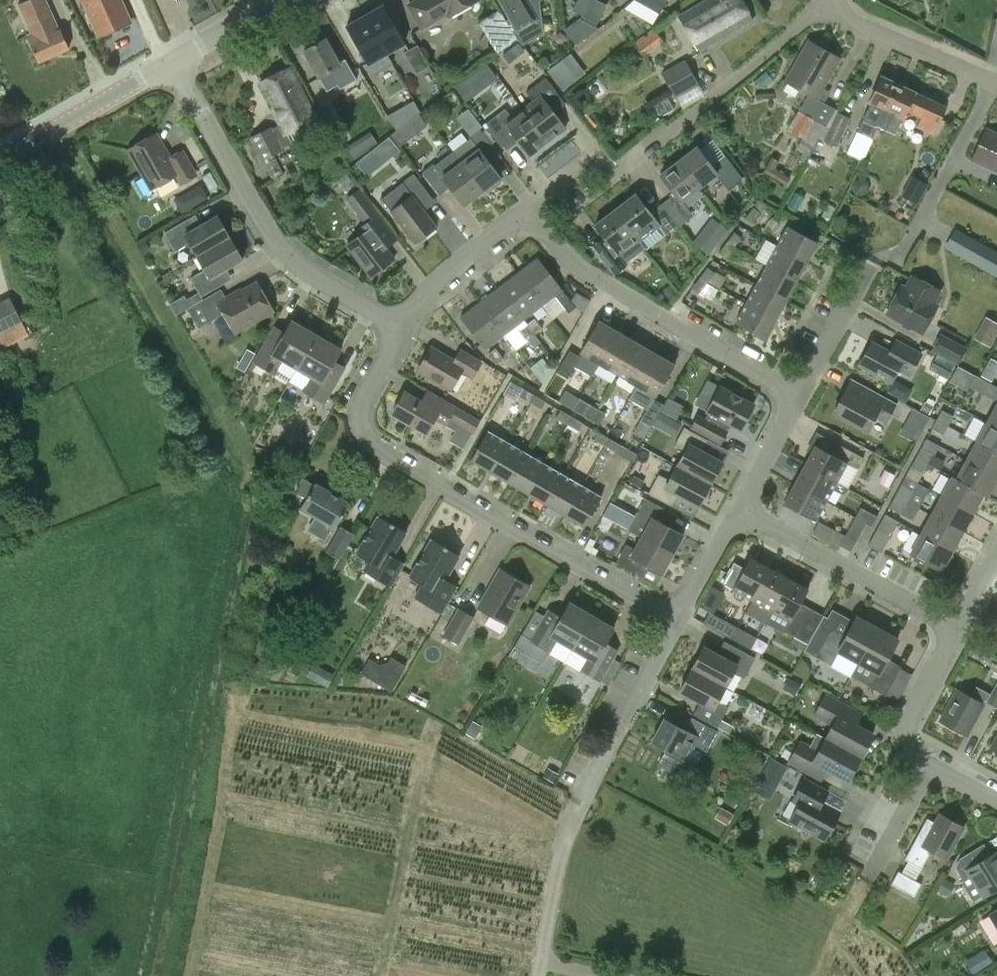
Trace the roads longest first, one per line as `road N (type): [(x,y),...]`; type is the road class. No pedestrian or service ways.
road 1 (residential): [(672,622),(367,444),(357,431),(359,409),(397,324)]
road 2 (residential): [(525,212),(586,167),(627,162),(835,4)]
road 3 (residential): [(397,324),(350,302),(283,253),(170,64)]
road 4 (residential): [(800,396),(555,251),(525,212)]
road 5 (residential): [(955,628),(735,505)]
road 6 (track): [(380,975),(424,750)]
road 7 (residential): [(577,804),(672,622)]
road 8 (tertiary): [(170,64),(0,160)]
road 9 (residential): [(996,80),(835,4)]
road 10 (track): [(577,804),(537,975)]
road 11 (residential): [(397,324),(525,212)]
road 12 (residential): [(930,767),(904,735),(955,628)]
road 13 (residential): [(800,396),(864,270)]
road 14 (residential): [(672,622),(735,505)]
road 15 (tertiary): [(280,0),(170,64)]
road 16 (residential): [(735,505),(800,396)]

